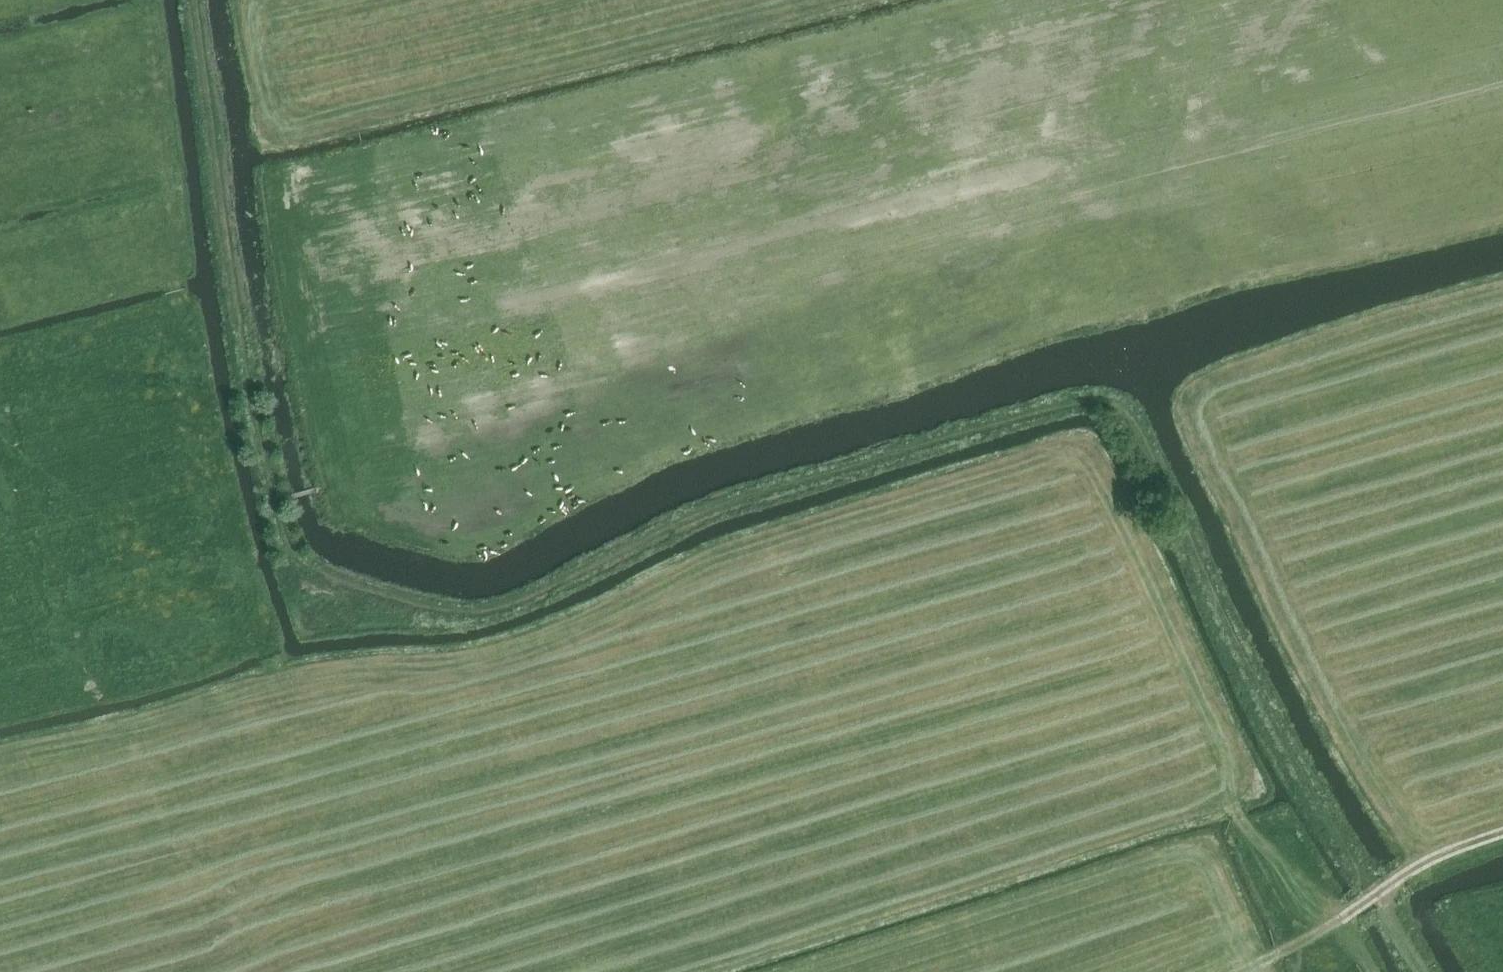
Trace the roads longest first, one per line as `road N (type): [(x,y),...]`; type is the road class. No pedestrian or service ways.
road 1 (track): [(1215,971),(1336,923),(1405,874),(1502,836)]

